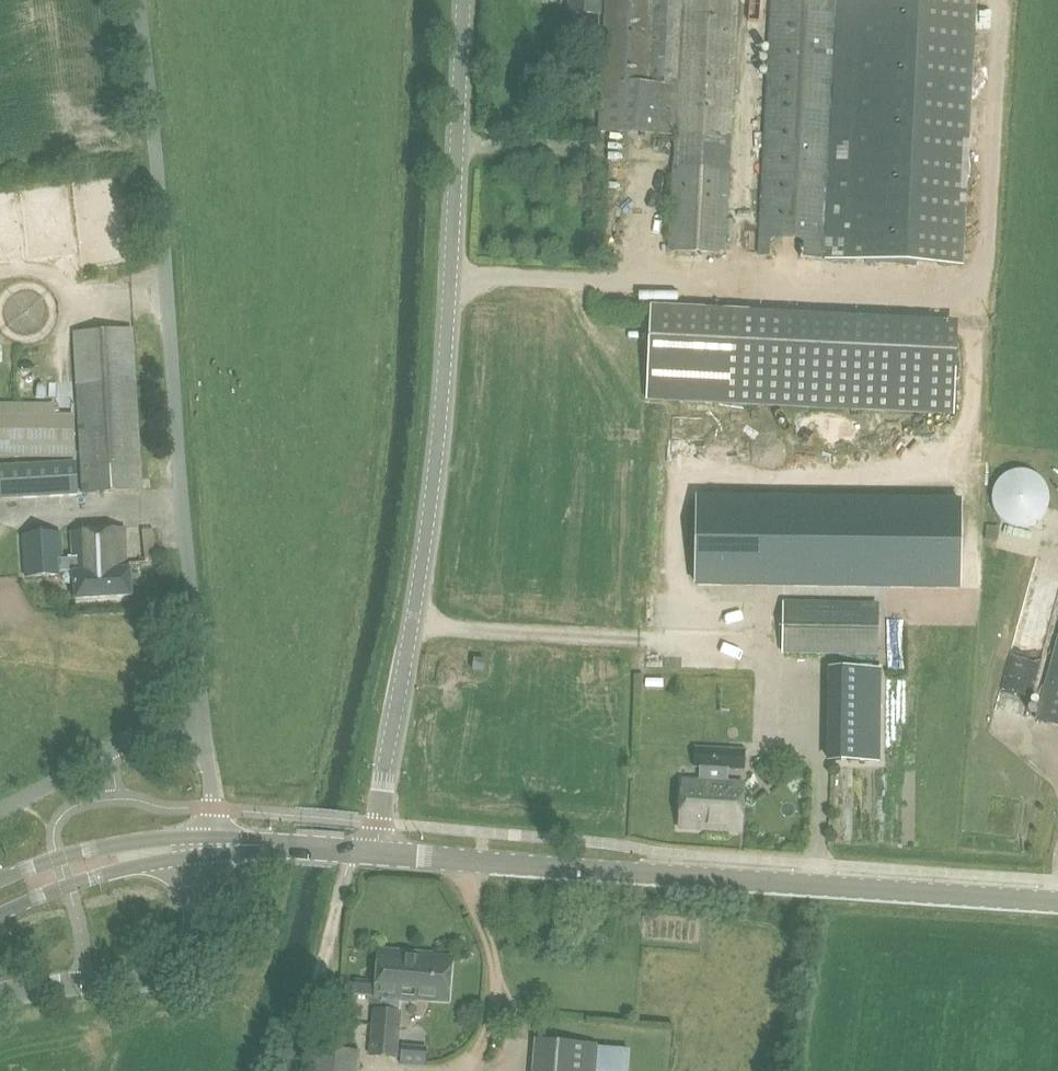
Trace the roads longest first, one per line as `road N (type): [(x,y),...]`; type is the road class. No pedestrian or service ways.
road 1 (tertiary): [(377,852),(434,478),(464,0)]
road 2 (unclassified): [(204,723),(138,0)]
road 3 (secondary): [(1057,903),(377,852)]
road 4 (unclassified): [(0,996),(173,971),(194,936),(211,845)]
road 5 (track): [(285,1070),(353,851)]
road 6 (secondary): [(0,915),(67,886),(211,845)]
road 7 (unclassified): [(204,723),(111,751),(0,809)]
road 8 (secondary): [(211,845),(147,840),(0,880)]
road 9 (secondary): [(377,852),(211,845)]
road 10 (unclassified): [(211,845),(204,723)]

